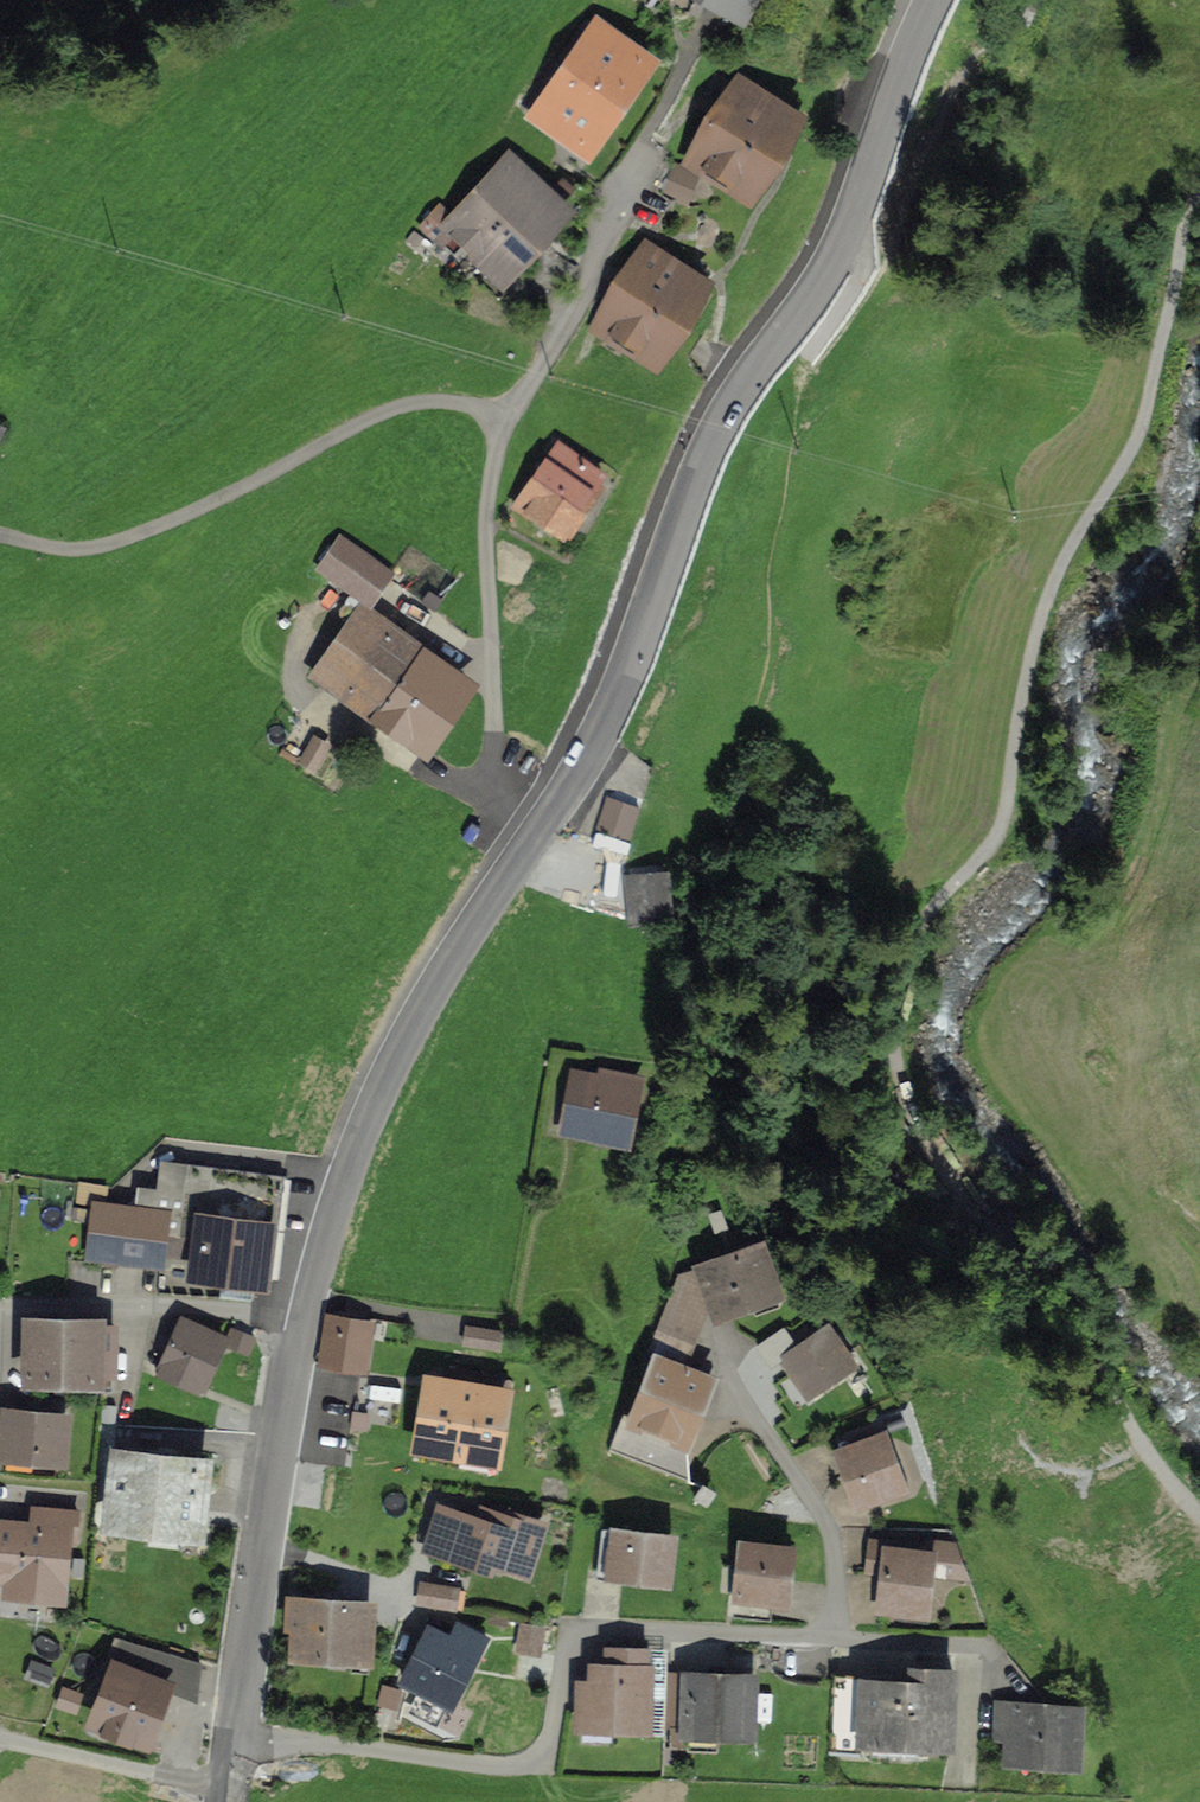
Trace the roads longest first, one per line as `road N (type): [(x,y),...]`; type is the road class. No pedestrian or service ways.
road 1 (tertiary): [(925,0),(828,244),(723,393),(661,523),(614,695),(416,1010),(357,1140),(301,1319)]
road 2 (track): [(1199,1234),(1123,1175),(1069,1039),(1171,782),(1190,674)]
road 3 (tertiary): [(301,1319),(229,1790)]
road 4 (residential): [(301,1319),(254,1311),(0,1310)]
road 5 (residential): [(0,1743),(229,1790)]

